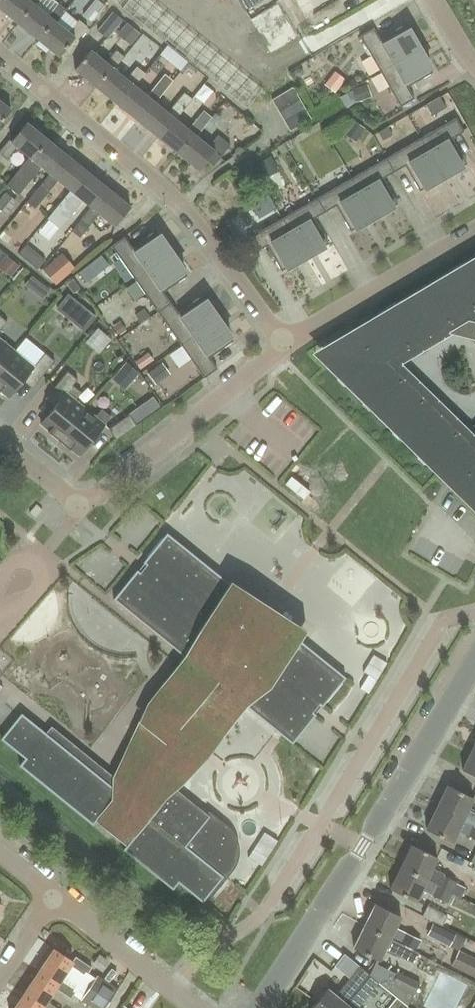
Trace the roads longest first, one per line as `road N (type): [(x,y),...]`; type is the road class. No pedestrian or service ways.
road 1 (tertiary): [(261,1007),(474,660)]
road 2 (residential): [(281,345),(193,219),(0,55)]
road 3 (residential): [(80,505),(281,345)]
road 4 (residential): [(281,345),(474,231)]
road 5 (residential): [(195,1007),(56,895)]

